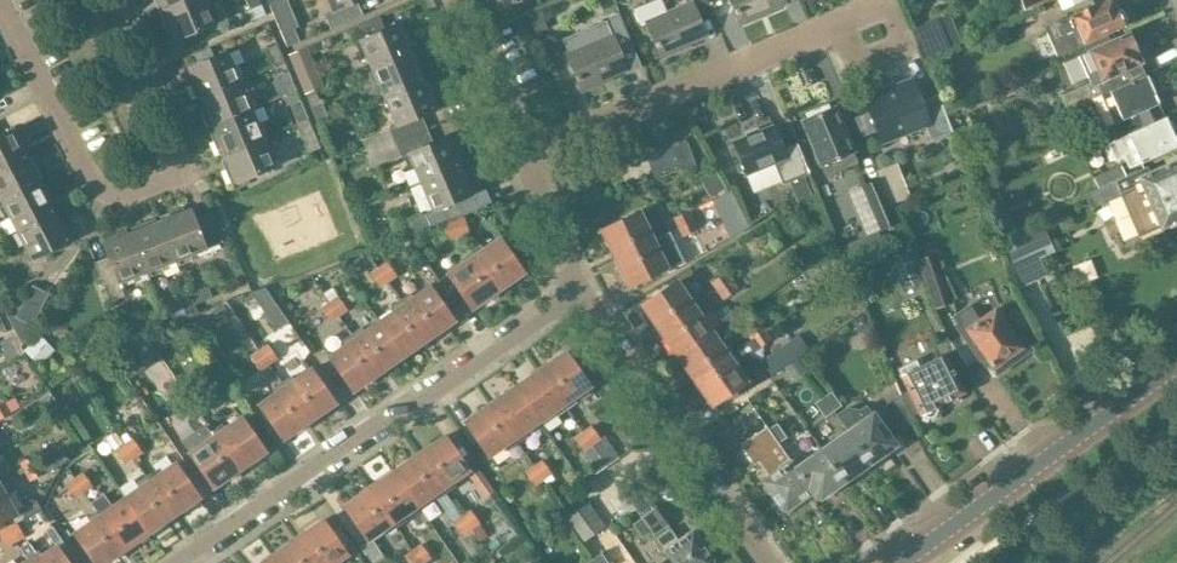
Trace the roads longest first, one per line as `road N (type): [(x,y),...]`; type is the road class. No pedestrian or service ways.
road 1 (residential): [(582,285),(172,562)]
road 2 (residential): [(527,145),(853,0)]
road 3 (residential): [(582,285),(769,562)]
road 4 (tertiary): [(902,562),(1176,372)]
road 5 (residential): [(191,166),(101,203),(0,1)]
road 6 (residential): [(461,0),(527,145)]
road 7 (residential): [(527,145),(582,285)]

